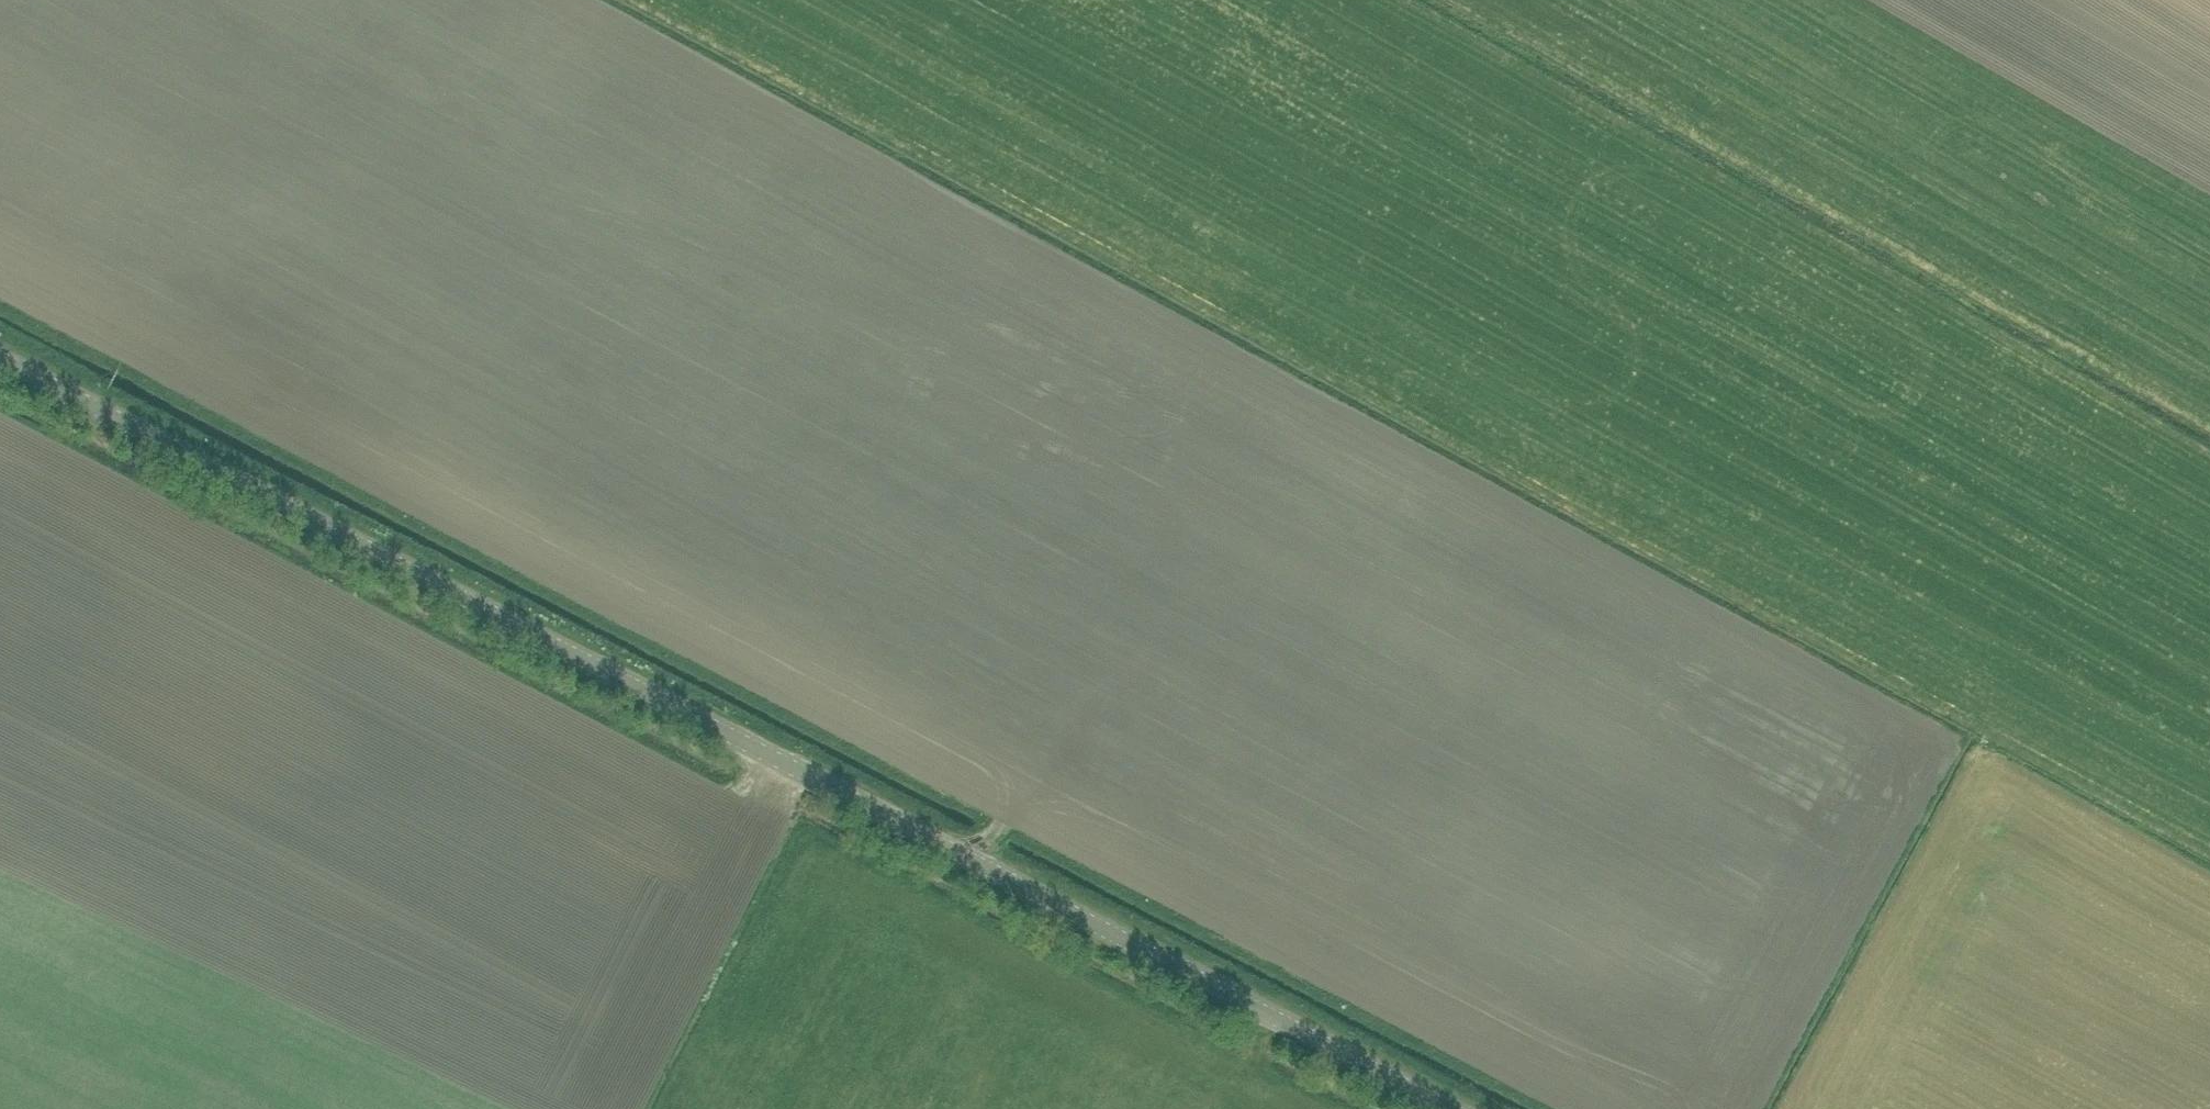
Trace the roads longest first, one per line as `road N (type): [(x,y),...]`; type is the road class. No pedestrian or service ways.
road 1 (unclassified): [(1445,1108),(0,363)]

